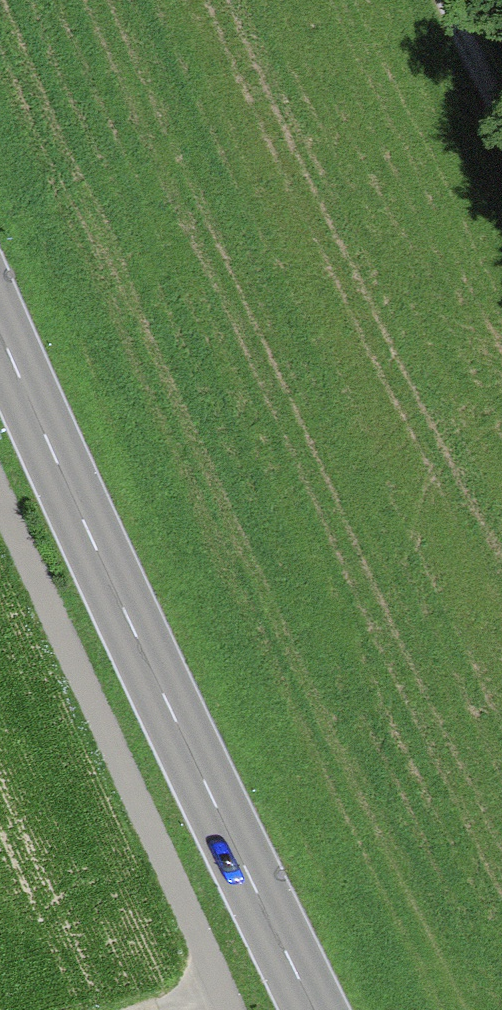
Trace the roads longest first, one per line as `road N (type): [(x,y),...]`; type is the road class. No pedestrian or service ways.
road 1 (secondary): [(0,312),(325,1009)]
road 2 (track): [(0,470),(233,1009)]

